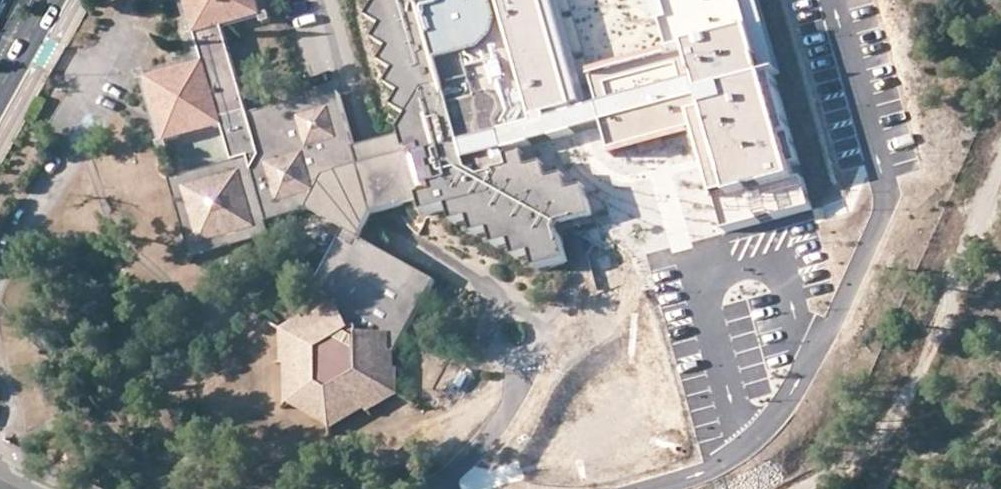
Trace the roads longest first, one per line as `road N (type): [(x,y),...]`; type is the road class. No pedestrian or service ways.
road 1 (track): [(856,463),(906,397),(1000,174)]

